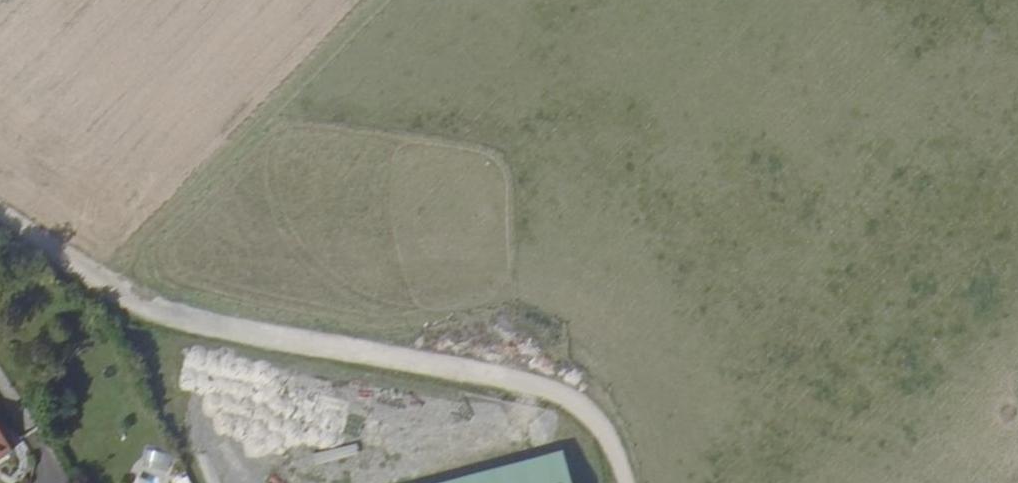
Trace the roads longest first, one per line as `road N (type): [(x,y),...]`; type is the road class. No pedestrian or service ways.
road 1 (track): [(0,225),(68,275),(136,307),(236,334),(533,391),(585,419),(618,482)]

